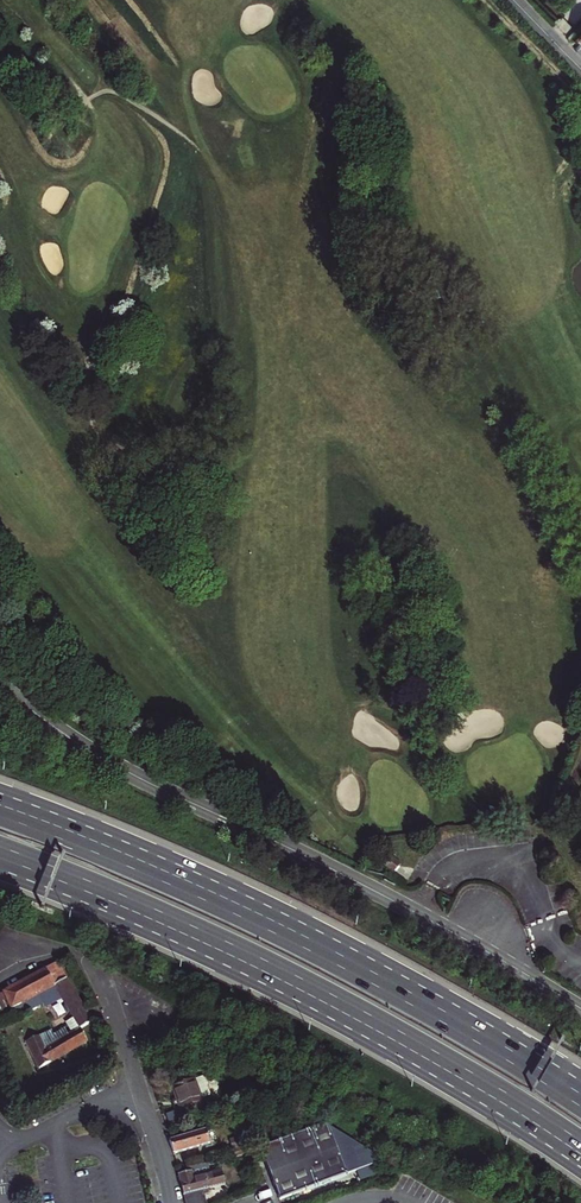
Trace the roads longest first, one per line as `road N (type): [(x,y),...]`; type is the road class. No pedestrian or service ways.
road 1 (residential): [(580,1008),(378,893),(114,764),(0,686)]
road 2 (motorway): [(0,853),(302,985),(580,1149)]
road 3 (motorway): [(580,1099),(315,946),(0,809)]
road 4 (residential): [(102,971),(170,1202)]

